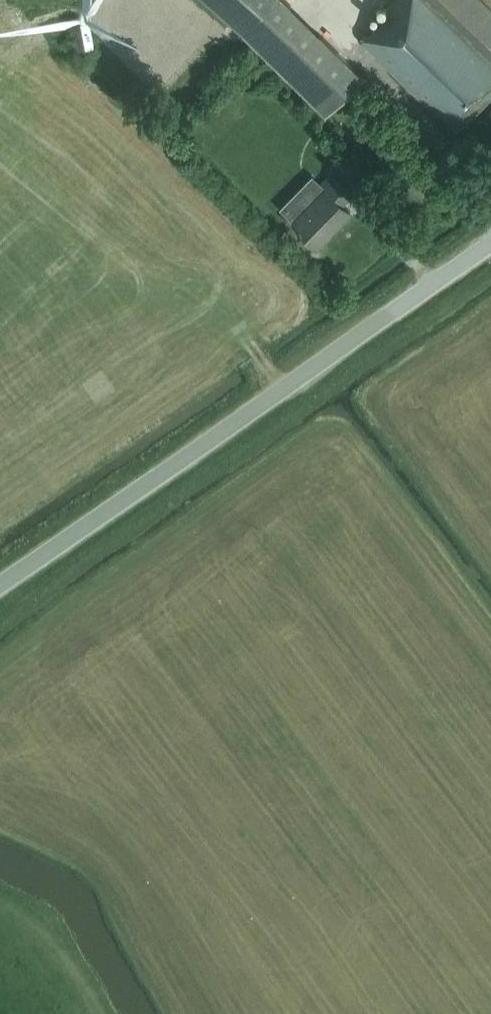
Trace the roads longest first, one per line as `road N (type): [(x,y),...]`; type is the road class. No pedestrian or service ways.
road 1 (tertiary): [(0,585),(490,240)]

